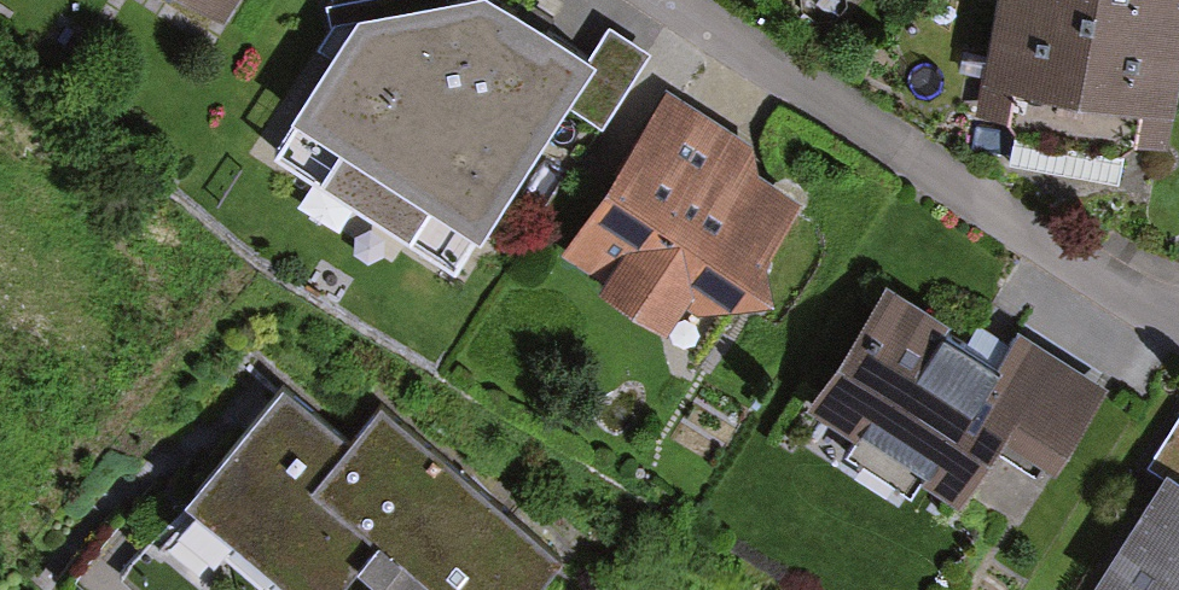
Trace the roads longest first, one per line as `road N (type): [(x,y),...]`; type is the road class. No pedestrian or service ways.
road 1 (residential): [(662,0),(1178,324)]

